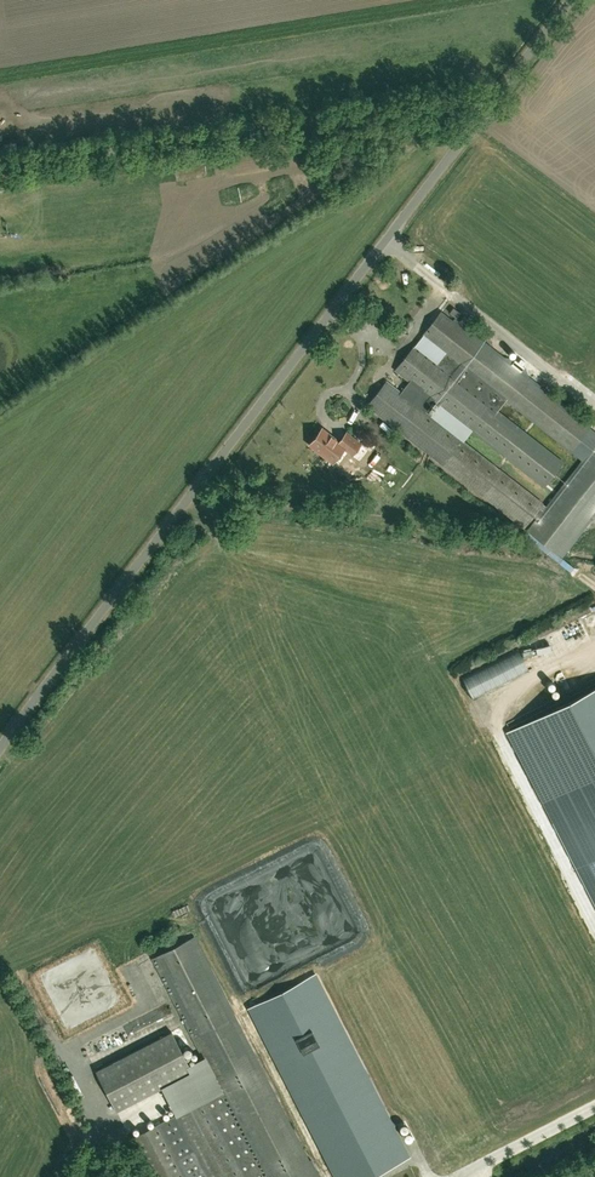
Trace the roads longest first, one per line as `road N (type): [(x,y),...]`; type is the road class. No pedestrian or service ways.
road 1 (unclassified): [(0,750),(569,0)]

